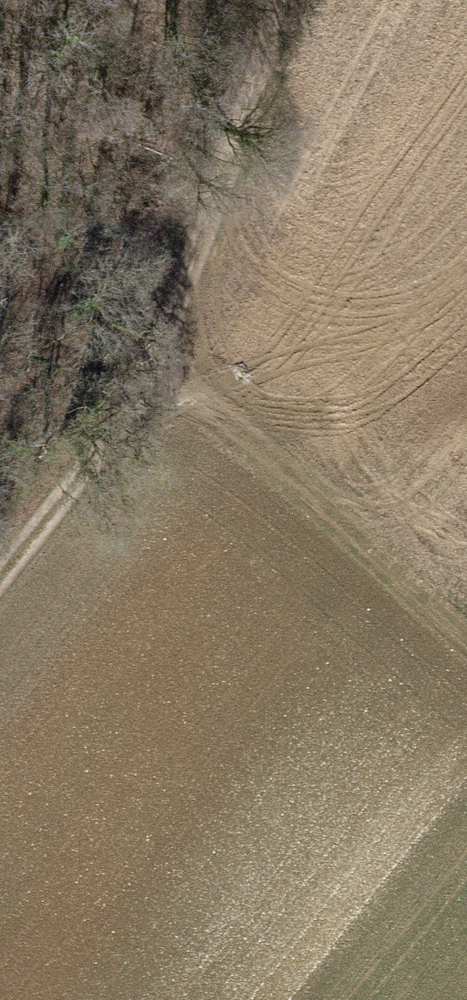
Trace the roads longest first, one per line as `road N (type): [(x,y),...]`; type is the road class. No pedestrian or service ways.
road 1 (track): [(279,0),(205,239),(114,433),(0,575)]
road 2 (track): [(145,365),(466,653)]

